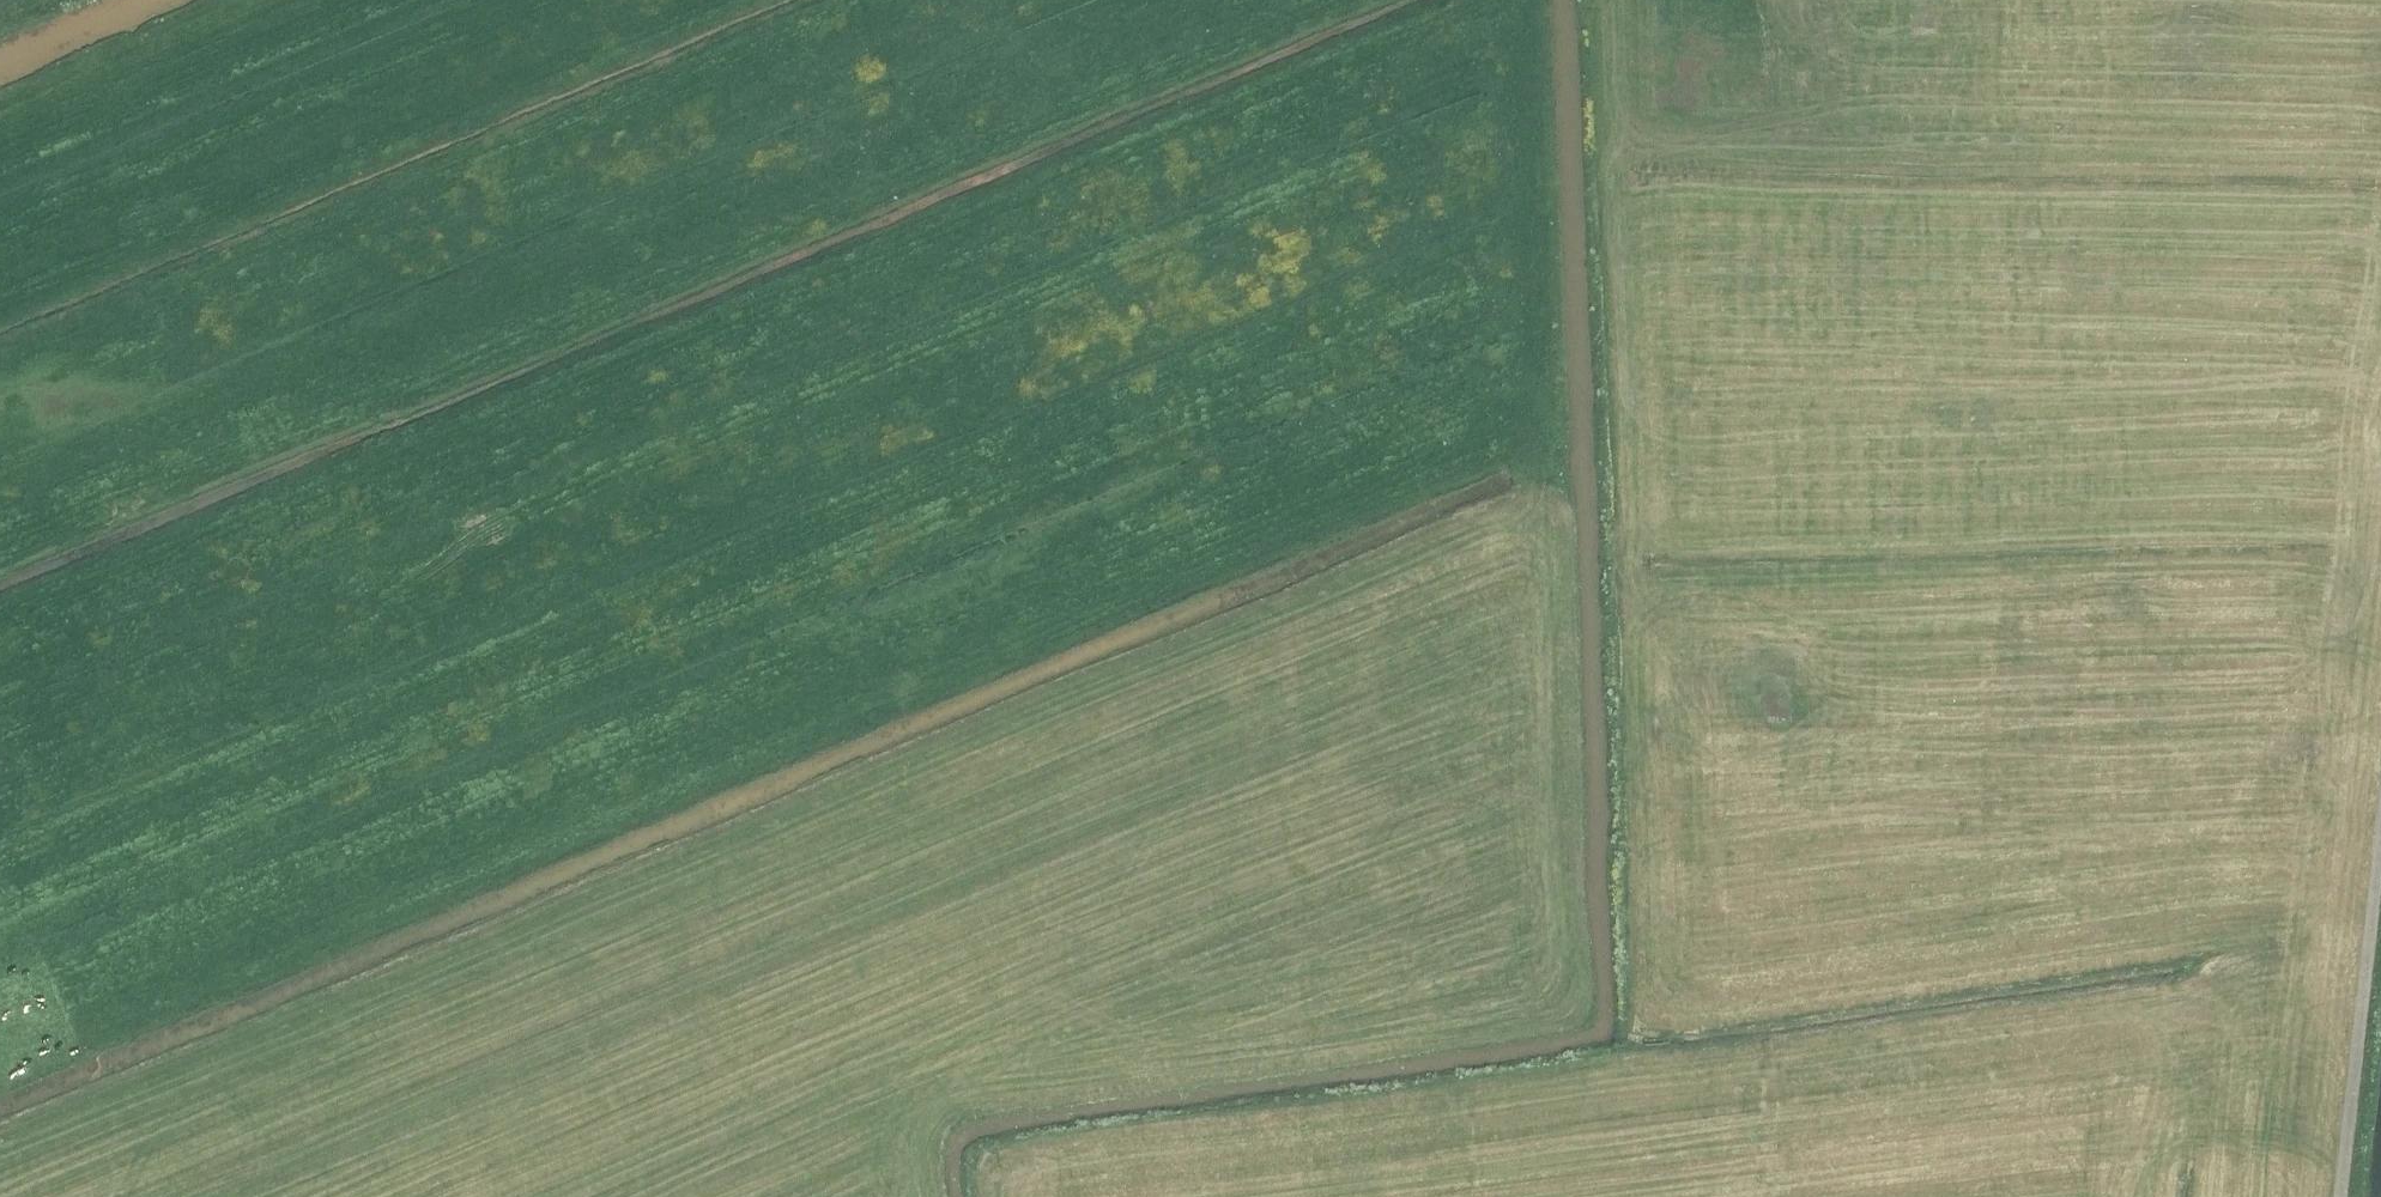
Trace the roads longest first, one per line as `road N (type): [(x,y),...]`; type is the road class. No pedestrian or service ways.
road 1 (unclassified): [(2349,1196),(2380,938)]

